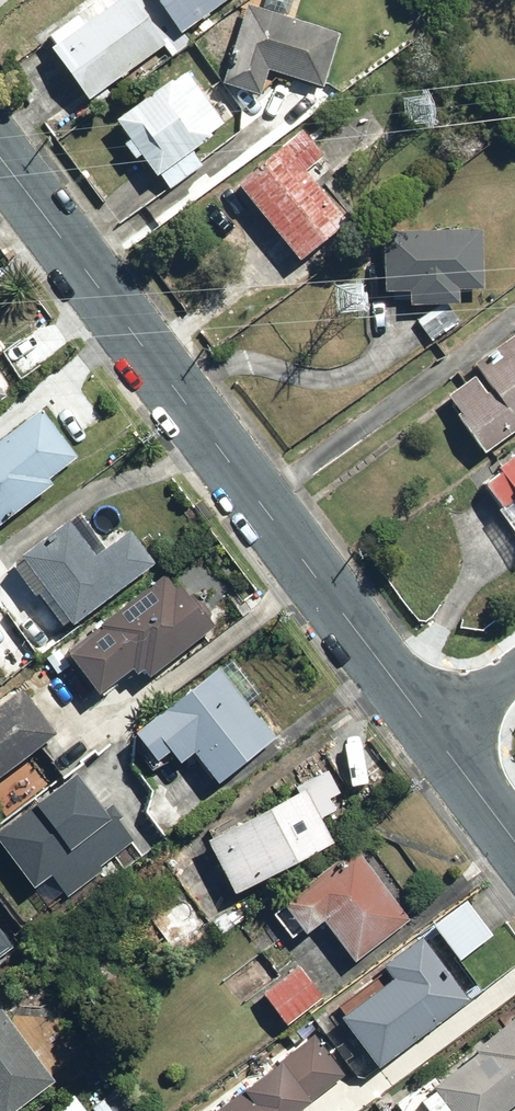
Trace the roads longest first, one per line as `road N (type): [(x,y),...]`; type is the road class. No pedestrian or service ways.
road 1 (residential): [(0,148),(438,728)]
road 2 (residential): [(438,728),(514,833)]

